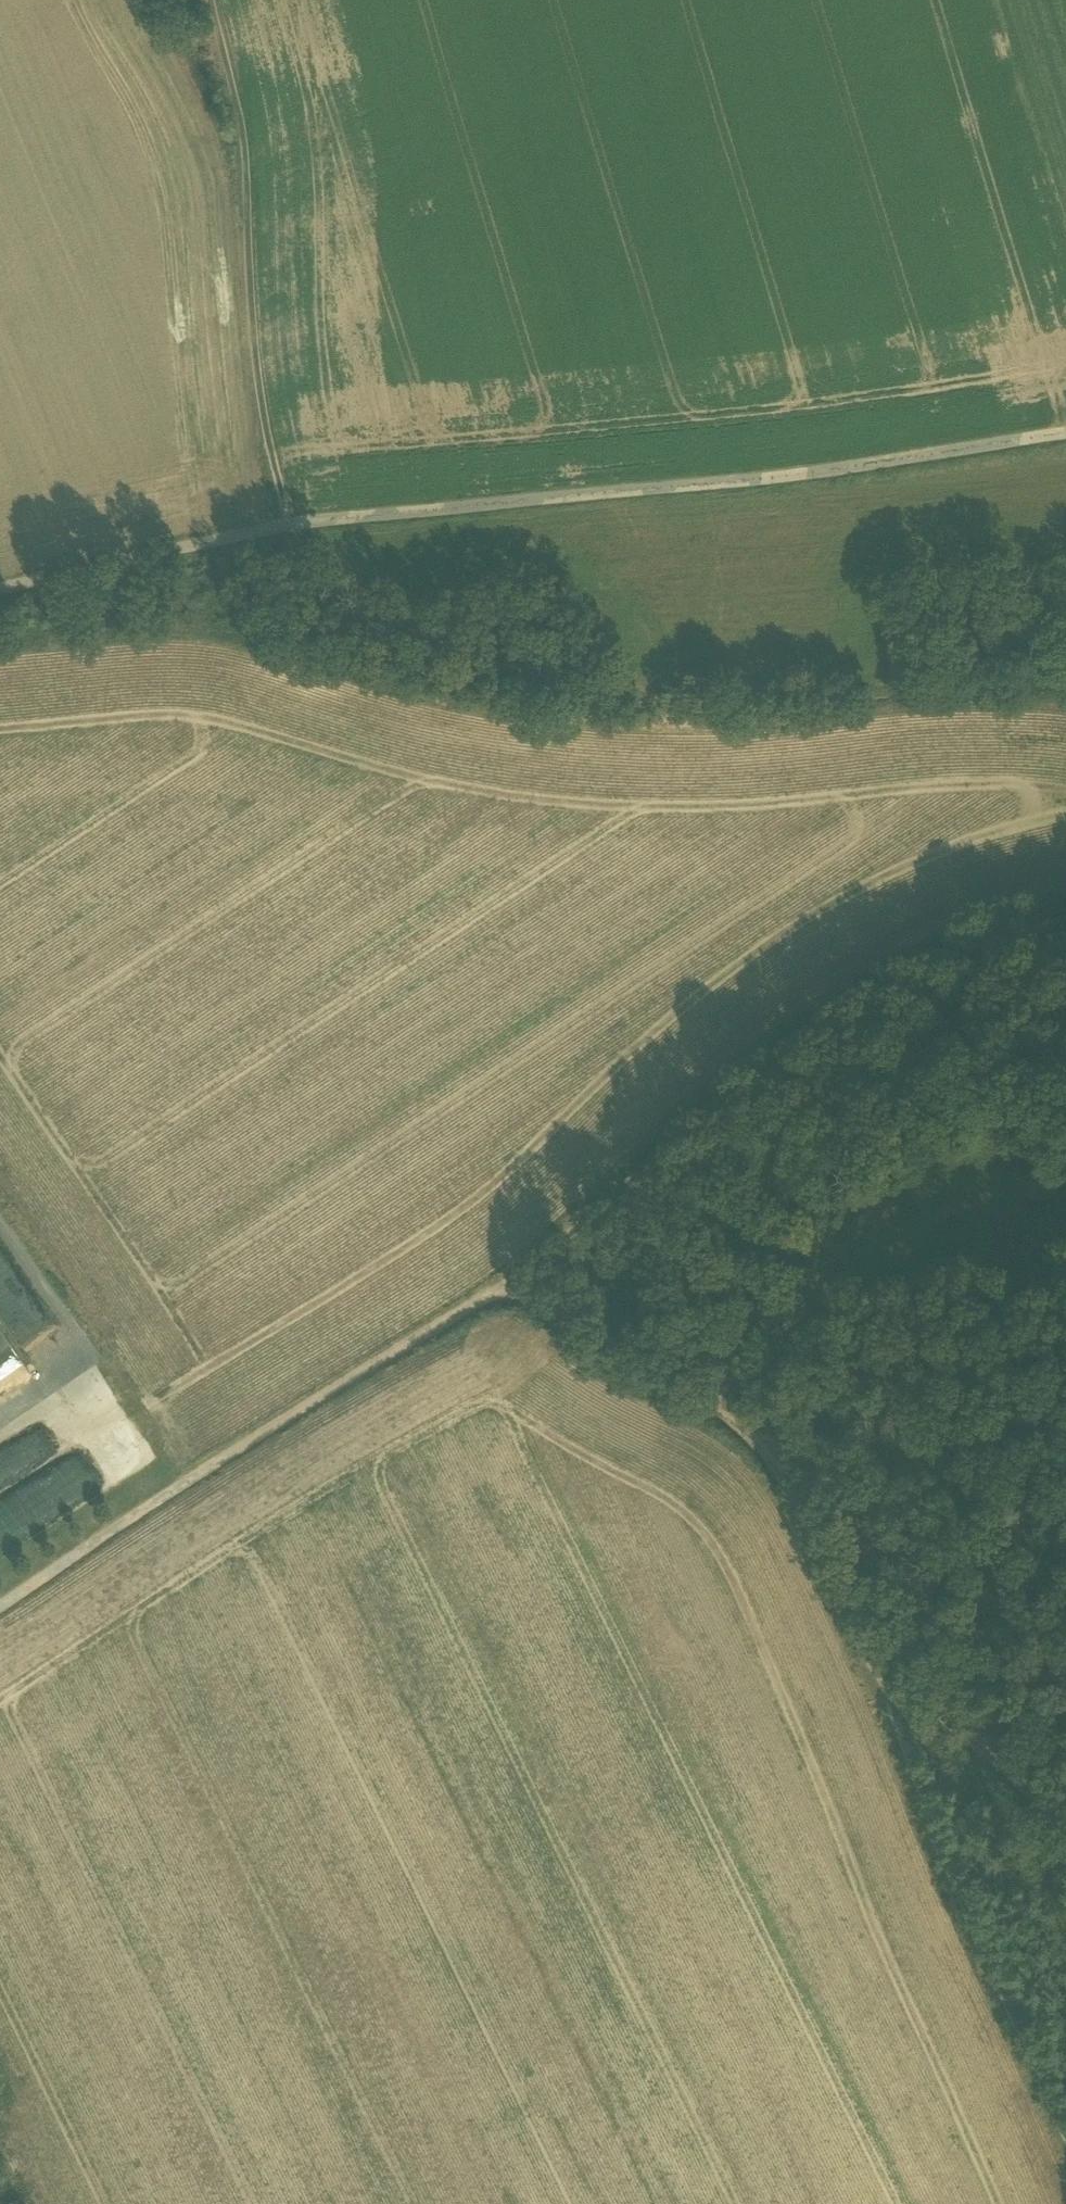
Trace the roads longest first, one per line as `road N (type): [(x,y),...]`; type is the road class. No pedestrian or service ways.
road 1 (track): [(597,1332),(709,1397),(772,1460),(878,1685),(969,1927),(1065,2139)]
road 2 (track): [(1065,455),(904,462),(291,528)]
road 3 (track): [(1065,940),(907,999),(830,1043),(601,1226)]
road 4 (track): [(291,528),(257,332),(252,117),(227,0)]
road 5 (track): [(506,1303),(206,1502)]
road 6 (track): [(291,528),(0,590)]
road 7 (track): [(1065,1829),(954,1723),(872,1673)]
road 8 (unclassified): [(206,1502),(0,1620)]
road 9 (track): [(827,1250),(709,1397)]
road 10 (track): [(506,1303),(601,1226)]

